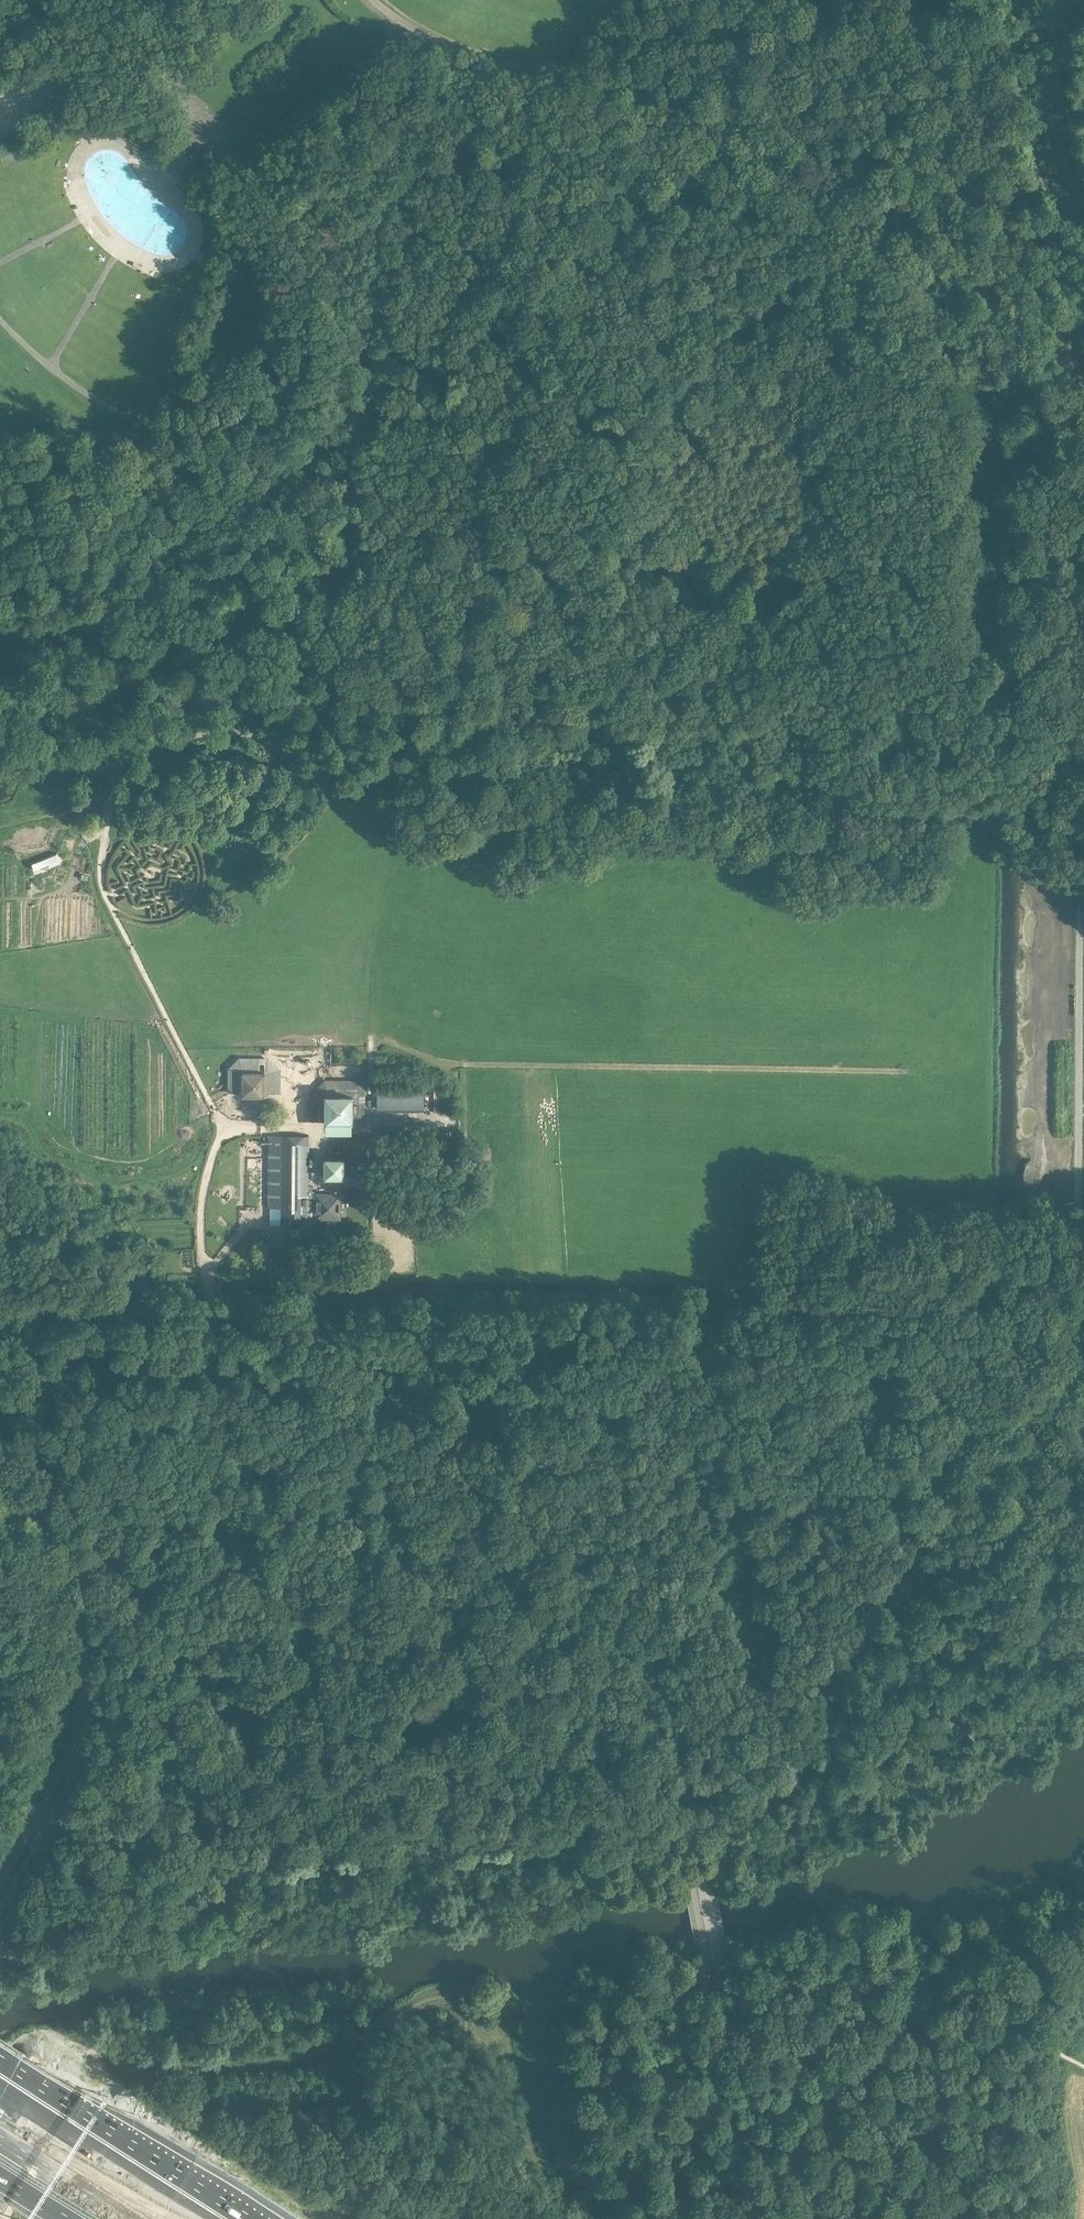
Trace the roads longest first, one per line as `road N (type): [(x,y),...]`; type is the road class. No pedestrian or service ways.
road 1 (tertiary): [(0,1889),(83,1717),(90,1642),(78,1576),(30,1491),(0,1460)]
road 2 (motorway): [(224,2218),(0,2084)]
road 3 (motorway): [(0,2144),(118,2218)]

